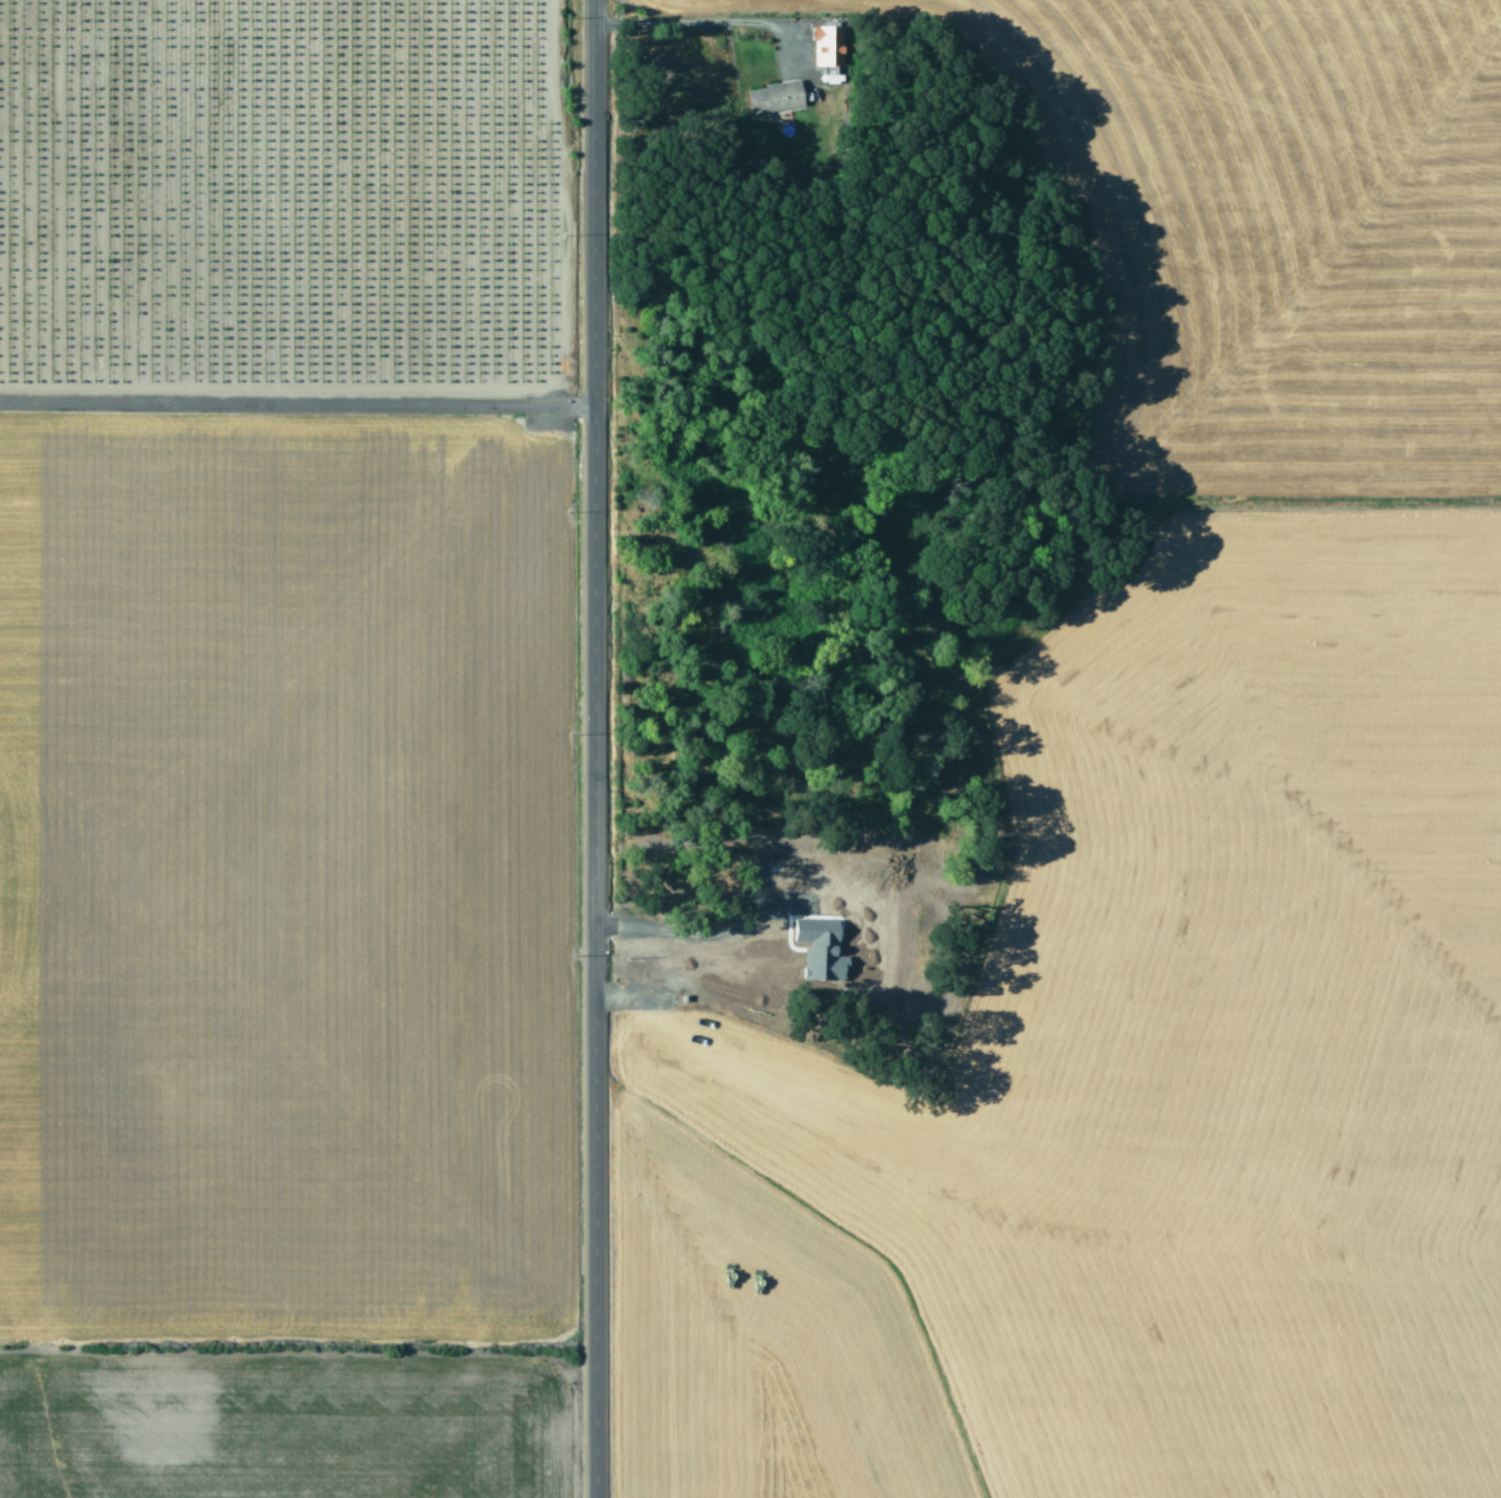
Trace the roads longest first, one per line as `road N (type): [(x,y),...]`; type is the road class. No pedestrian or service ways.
road 1 (tertiary): [(590,1497),(588,0)]

